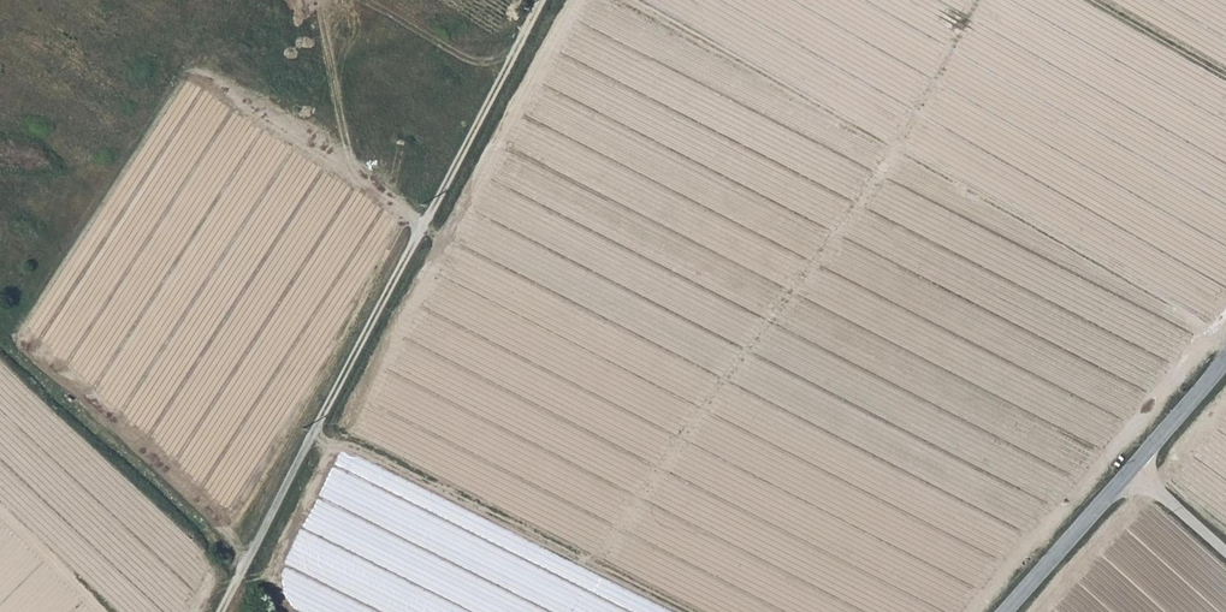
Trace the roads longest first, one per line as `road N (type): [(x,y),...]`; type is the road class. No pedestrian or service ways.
road 1 (track): [(619,0),(905,151),(1225,342)]
road 2 (track): [(543,0),(215,611)]
road 3 (unclassified): [(1005,611),(1225,362)]

